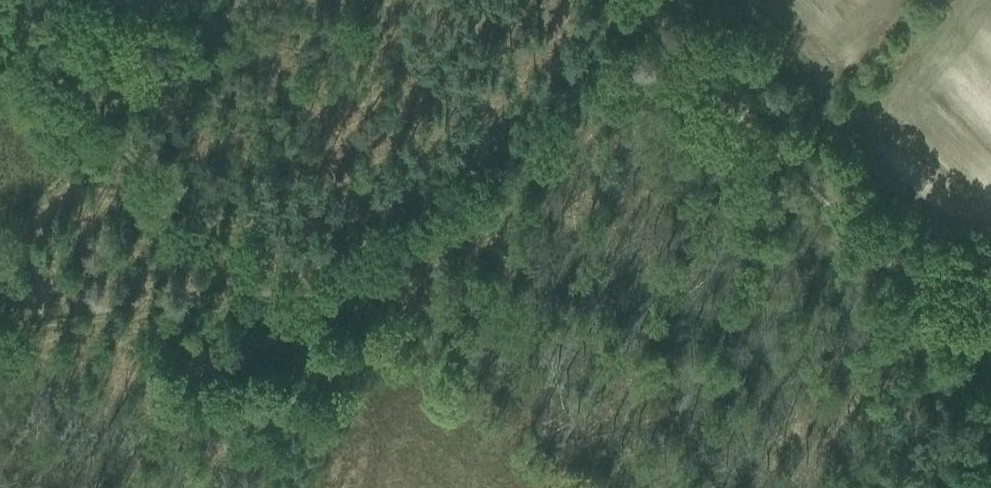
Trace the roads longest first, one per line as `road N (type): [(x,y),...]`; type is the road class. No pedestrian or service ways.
road 1 (track): [(670,46),(323,283),(272,306),(0,333)]
road 2 (track): [(675,0),(990,331)]
road 3 (track): [(0,54),(103,134),(232,256),(288,327)]

